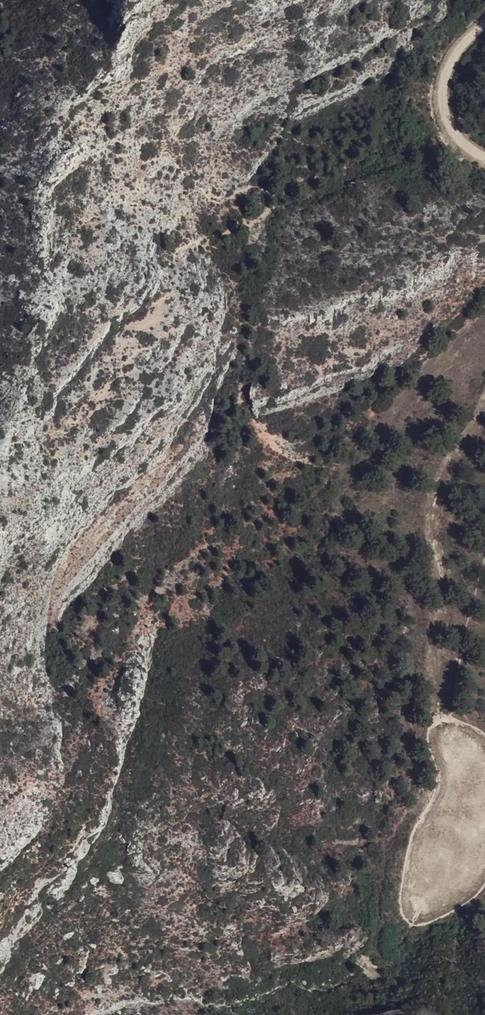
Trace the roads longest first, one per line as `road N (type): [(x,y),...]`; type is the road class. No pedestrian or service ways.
road 1 (track): [(484,162),(442,136),(428,94),(439,60),(484,19)]

